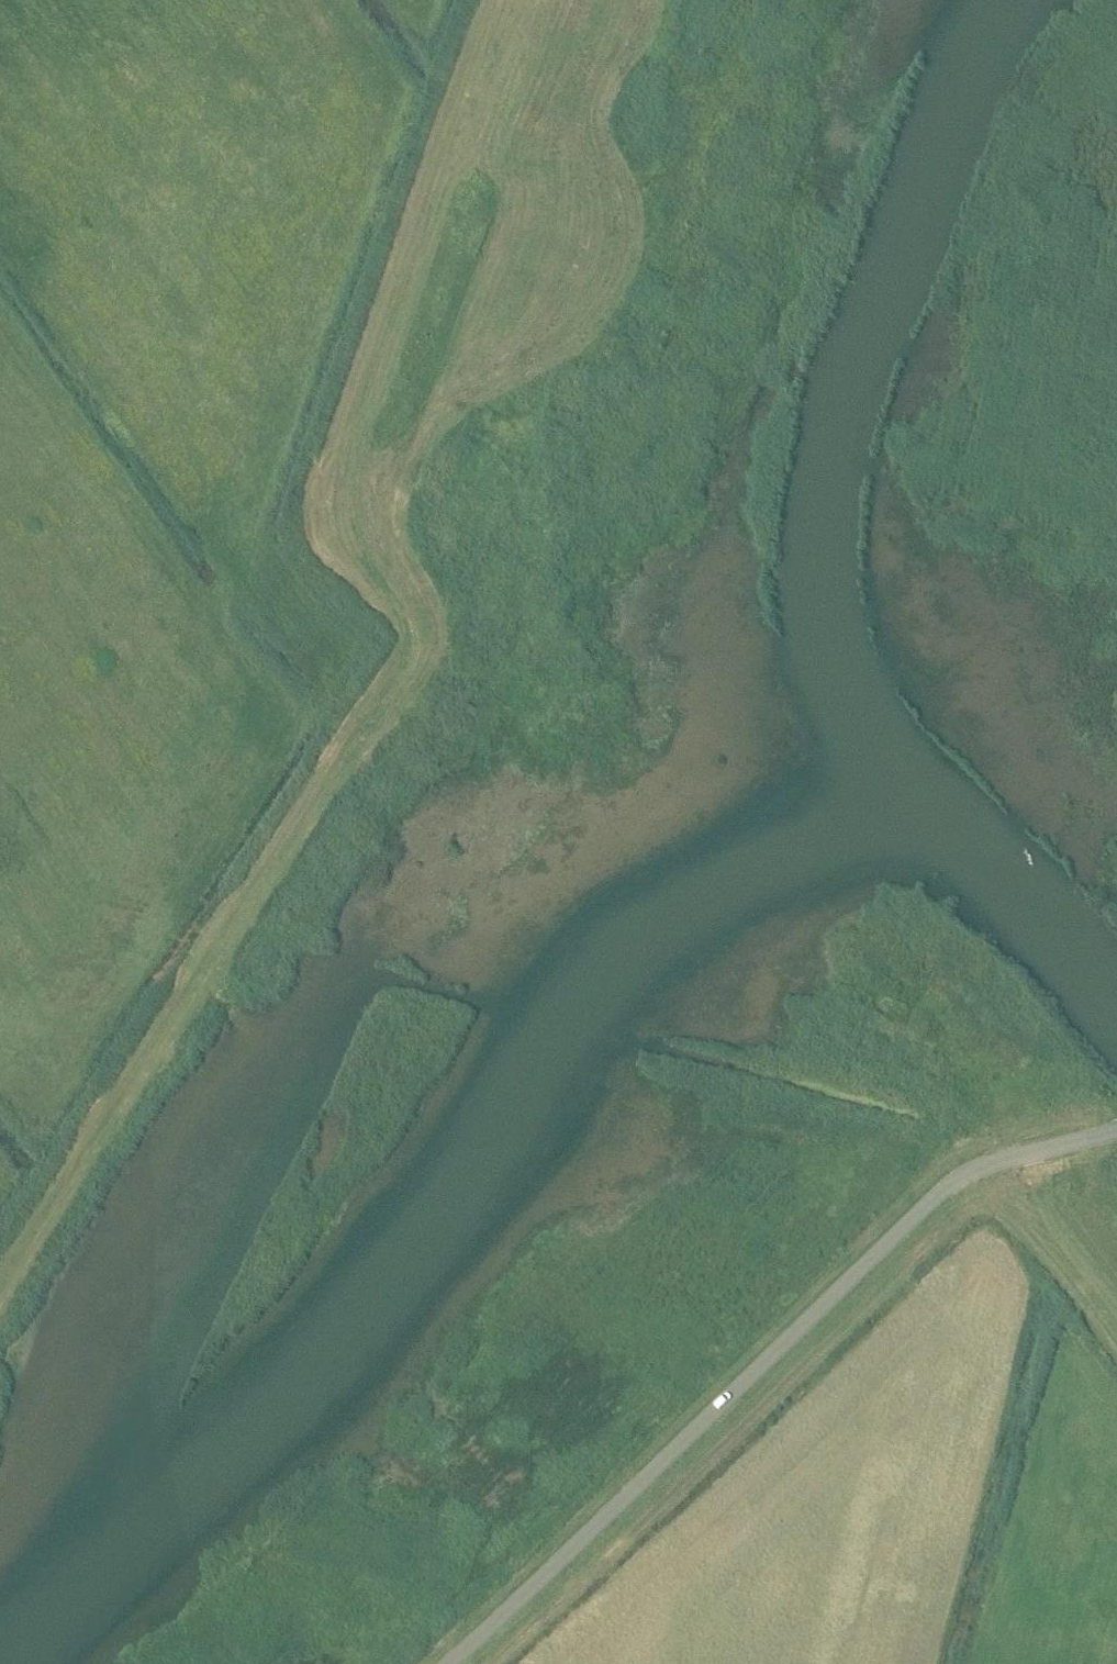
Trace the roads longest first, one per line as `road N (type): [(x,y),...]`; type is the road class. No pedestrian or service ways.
road 1 (track): [(505,0),(368,410),(349,525),(399,579),(412,652),(0,1279)]
road 2 (unclassified): [(1116,1132),(973,1166),(857,1246),(722,1412),(450,1663)]

